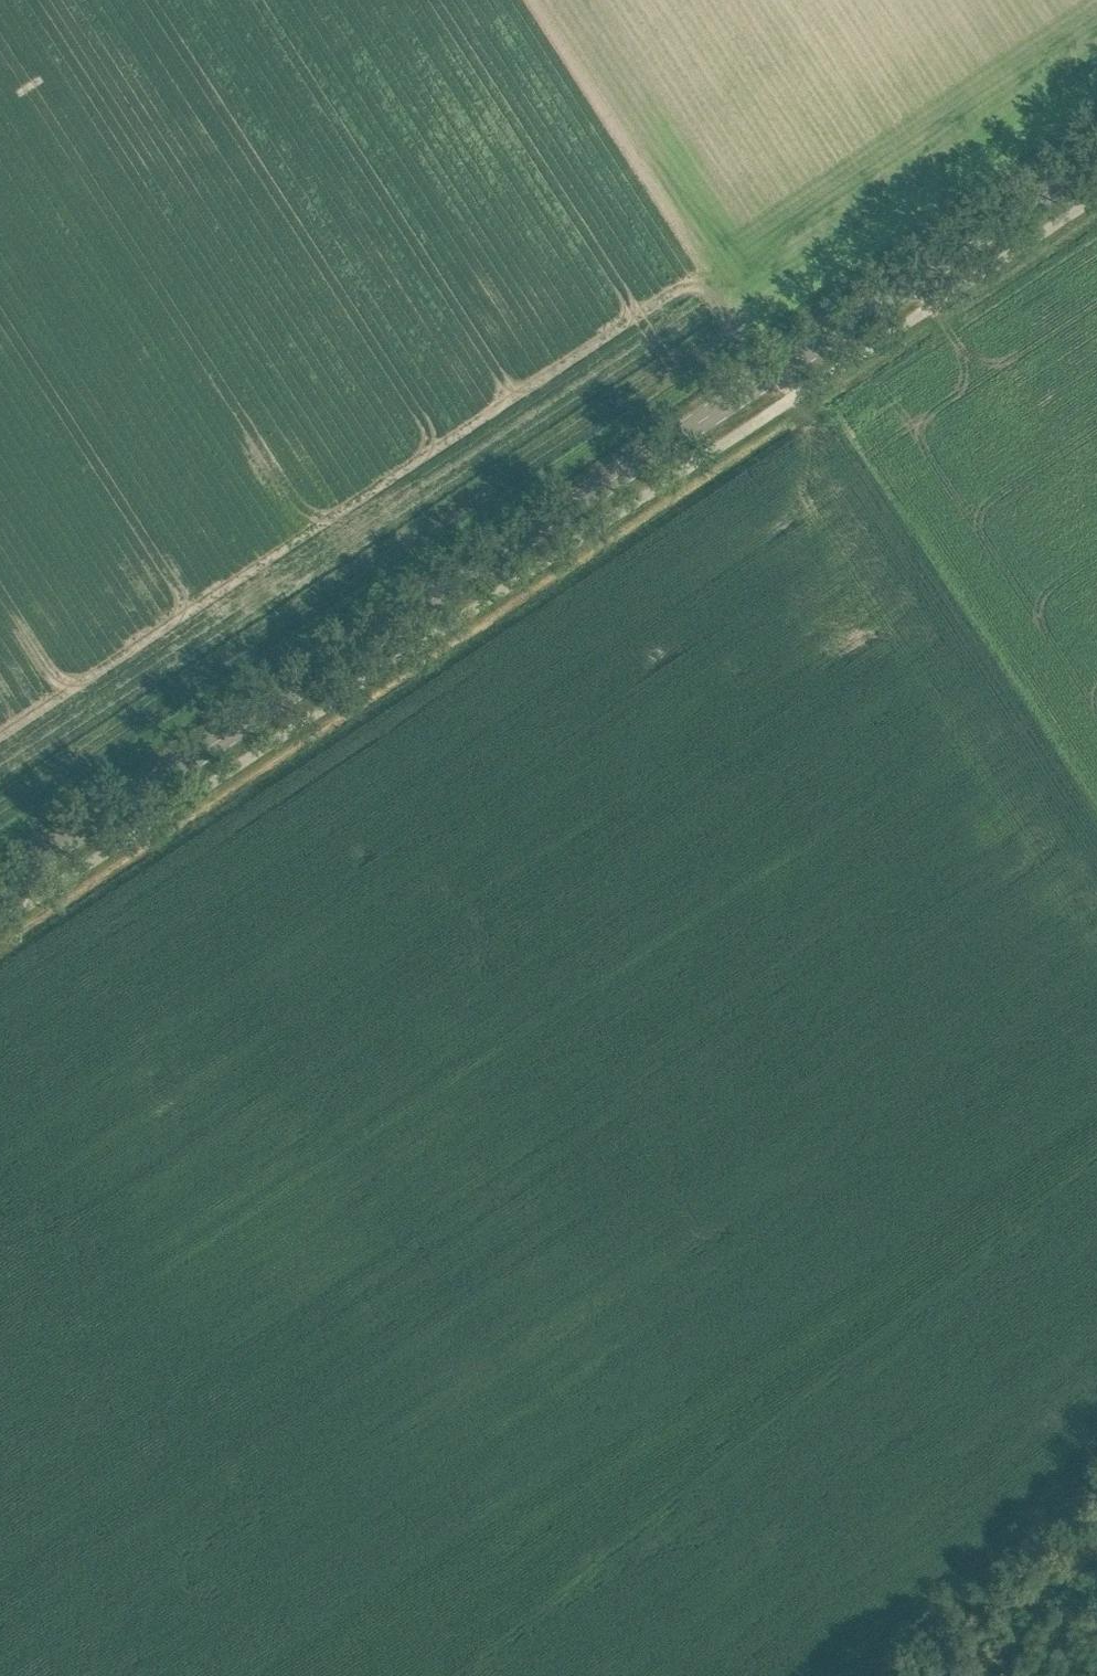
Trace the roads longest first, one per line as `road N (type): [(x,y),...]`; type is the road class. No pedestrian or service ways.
road 1 (tertiary): [(0,887),(1096,160)]

